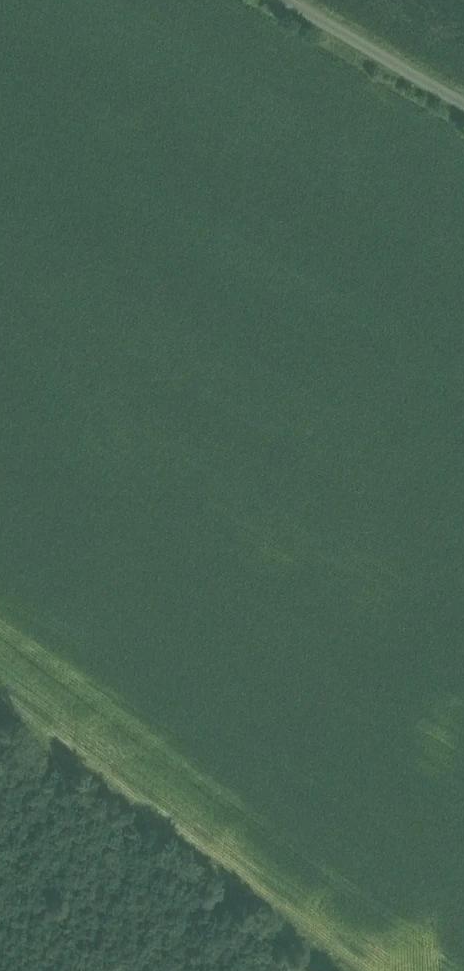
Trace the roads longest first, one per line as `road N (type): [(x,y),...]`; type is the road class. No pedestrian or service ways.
road 1 (unclassified): [(289,0),(463,102)]

